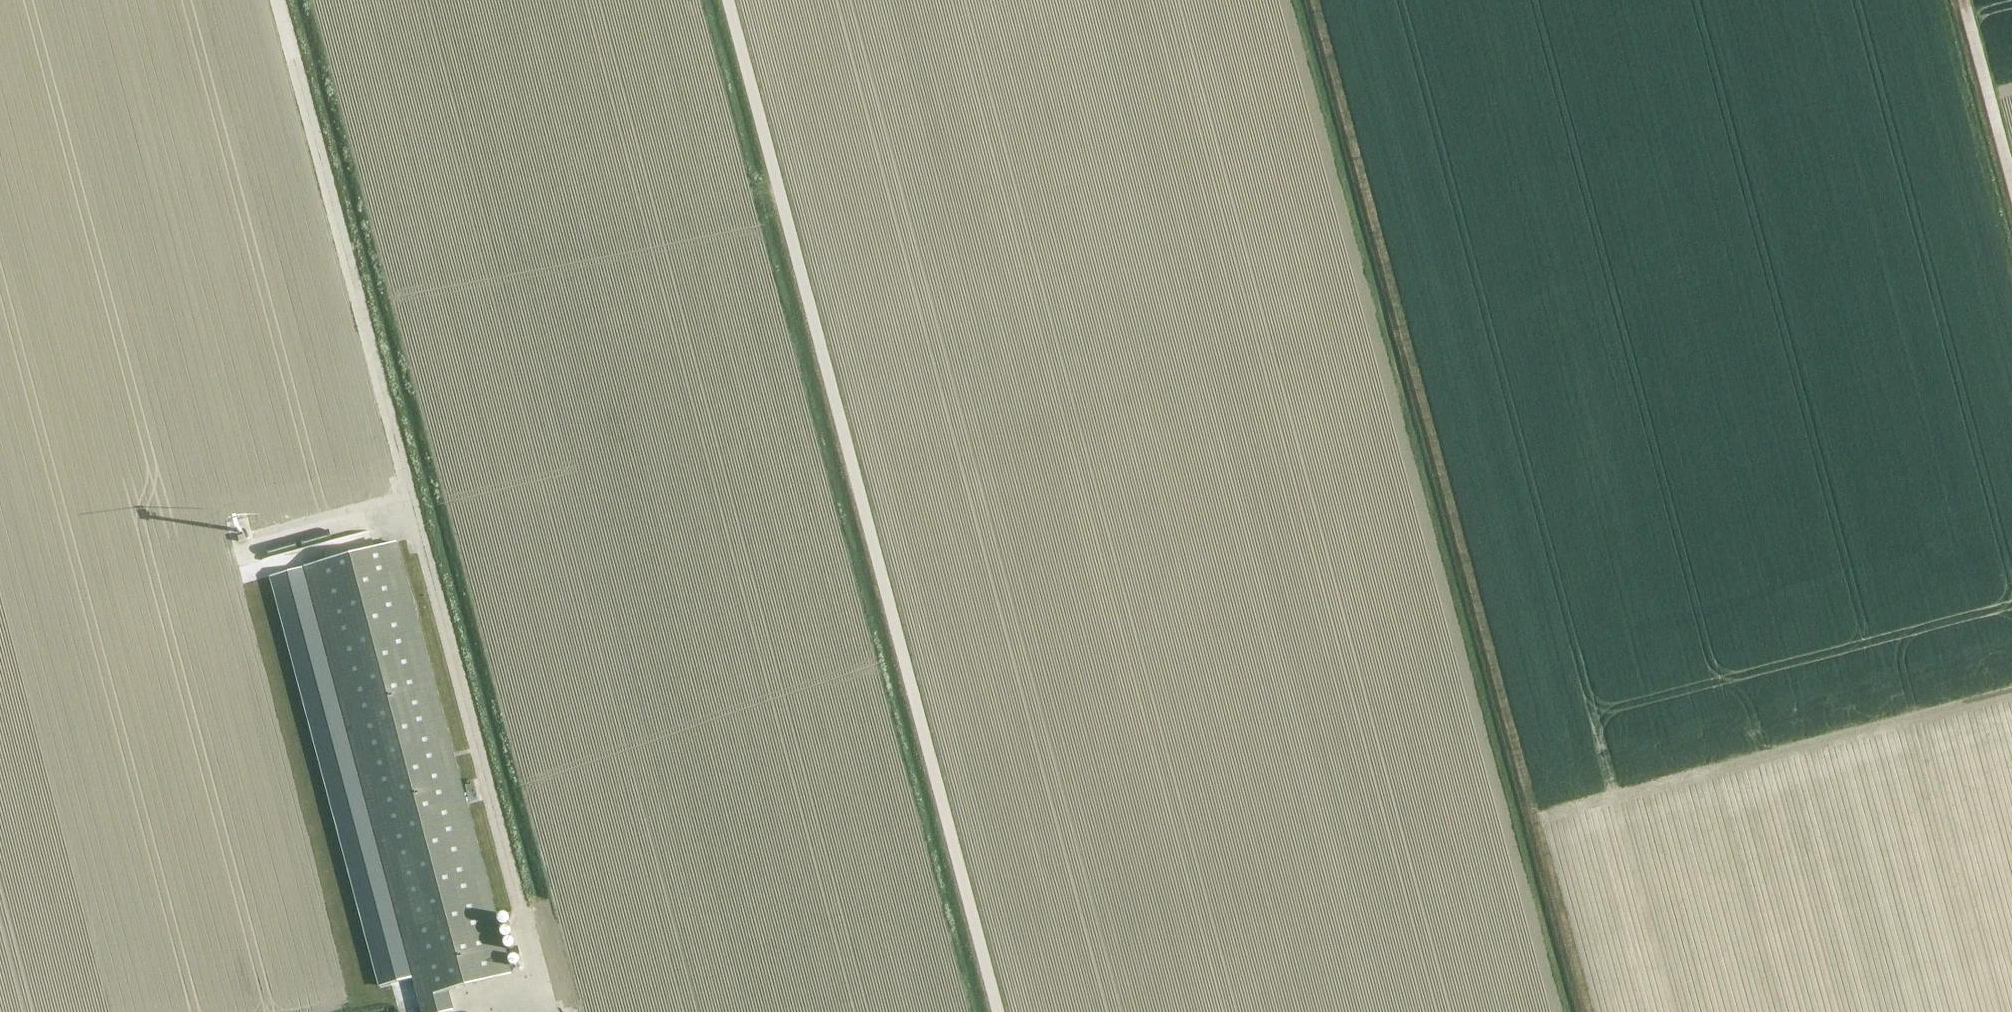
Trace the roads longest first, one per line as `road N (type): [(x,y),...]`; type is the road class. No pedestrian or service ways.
road 1 (track): [(996,1011),(726,0)]
road 2 (unclassified): [(2011,187),(1966,15)]

